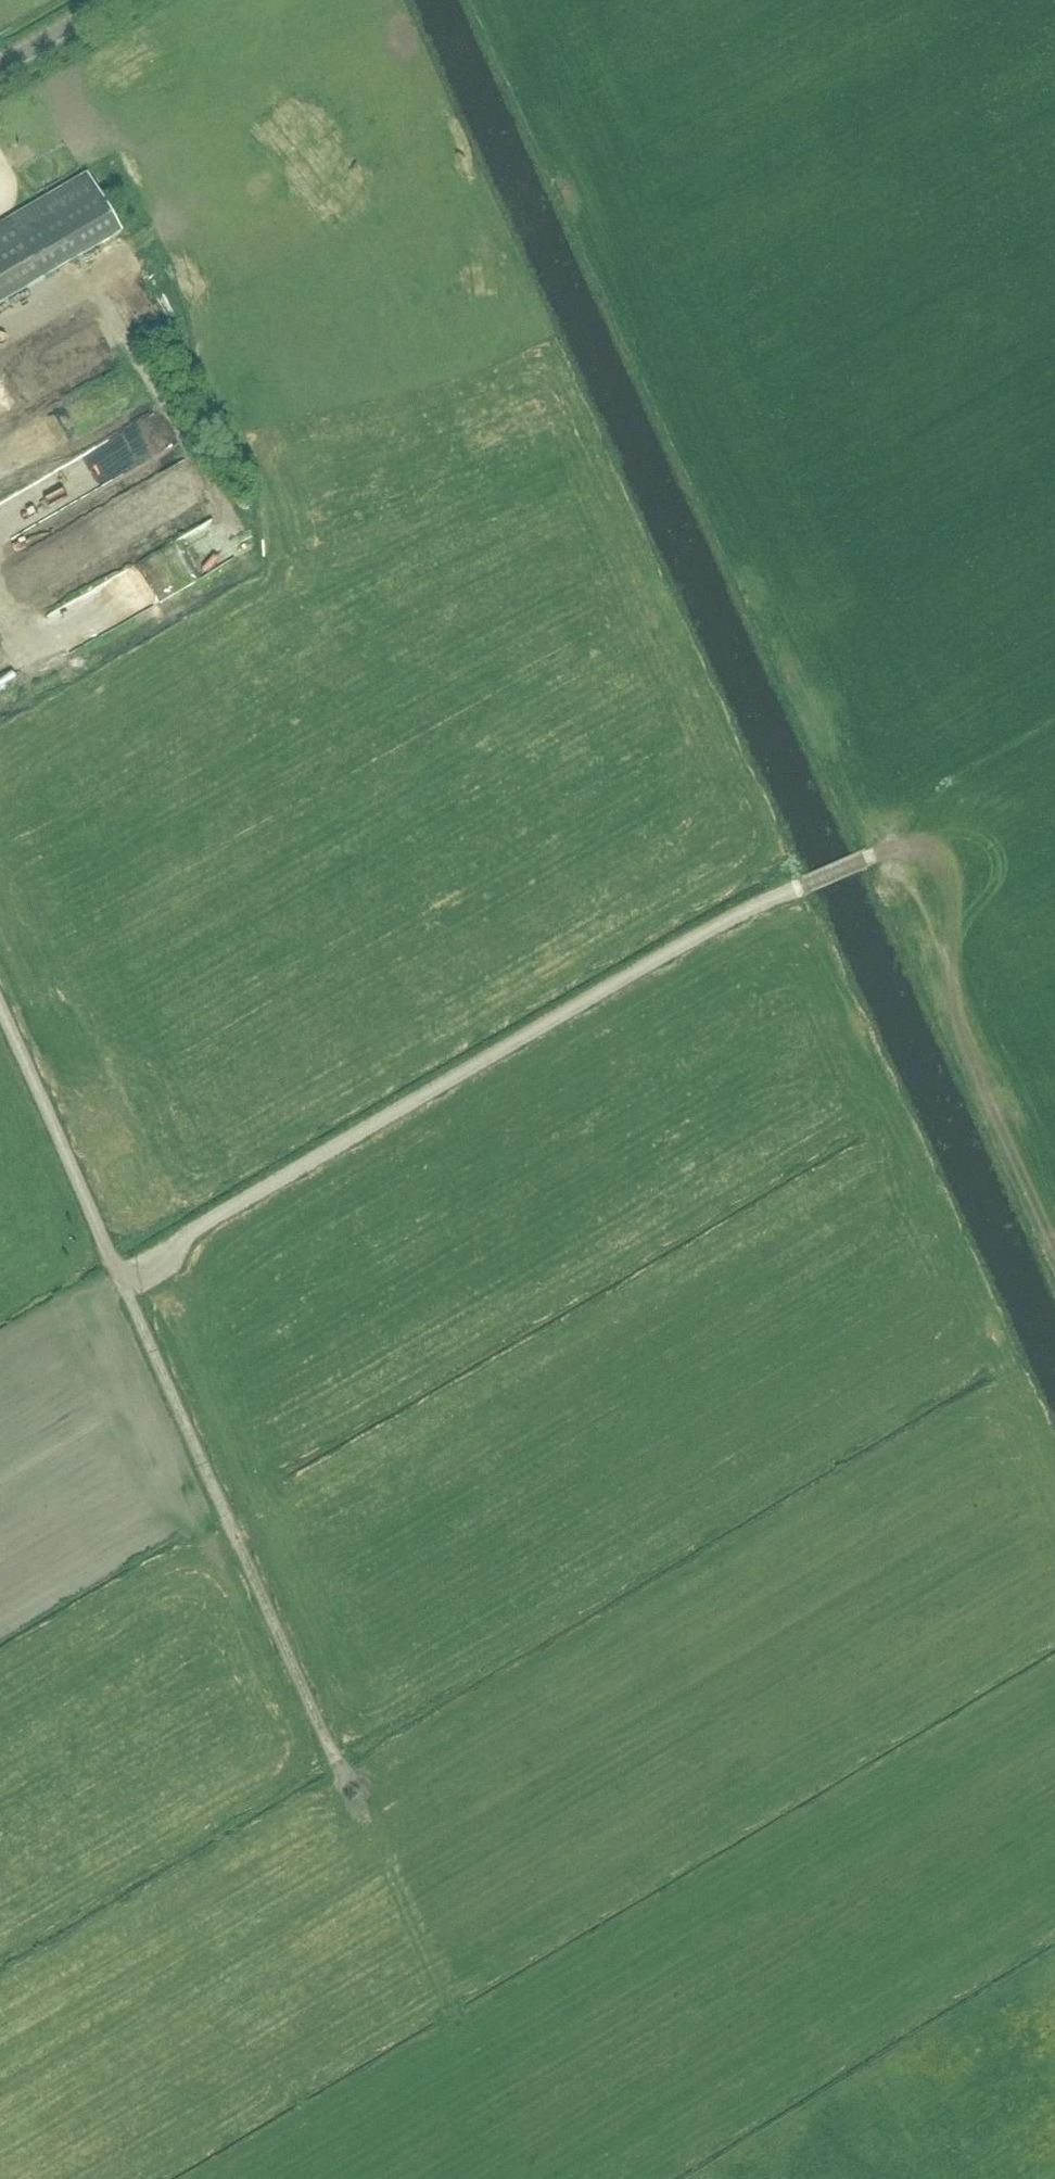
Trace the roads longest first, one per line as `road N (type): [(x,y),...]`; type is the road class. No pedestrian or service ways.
road 1 (tertiary): [(0,64),(110,0)]

